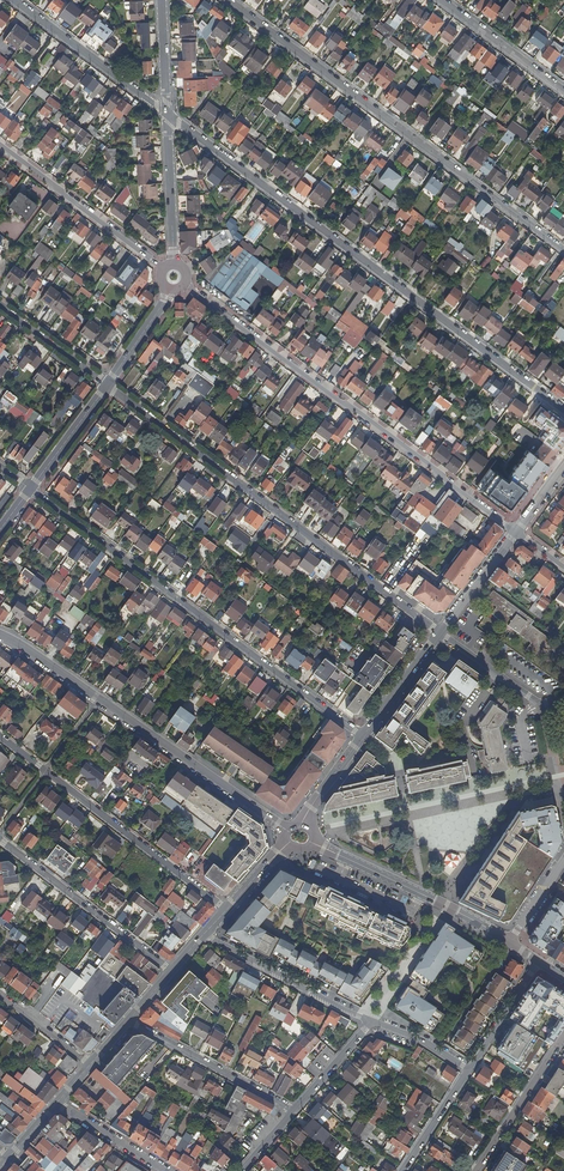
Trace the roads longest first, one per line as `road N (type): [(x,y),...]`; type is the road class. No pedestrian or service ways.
road 1 (residential): [(167,115),(563,411)]
road 2 (residential): [(563,250),(227,0)]
road 3 (residential): [(363,738),(29,490)]
road 4 (residential): [(106,386),(440,634)]
road 5 (residential): [(518,531),(185,282)]
road 6 (secondary): [(0,634),(284,829)]
road 7 (residential): [(226,909),(0,736)]
road 8 (secondary): [(310,842),(509,942)]
road 9 (residential): [(171,971),(0,842)]
road 10 (residential): [(162,268),(0,147)]
road 11 (residential): [(14,0),(167,115)]
road 12 (residential): [(129,1020),(294,1110)]
road 13 (residential): [(370,1021),(204,934)]
road 14 (residential): [(477,1170),(563,1036)]
road 15 (residential): [(442,0),(563,91)]
road 16 (residential): [(175,262),(167,115)]
road 17 (residential): [(440,634),(540,704),(563,699)]
road 18 (residential): [(0,307),(106,386)]
road 19 (residential): [(538,961),(467,1070)]
road 20 (secondary): [(440,634),(363,738)]
road 21 (residential): [(106,386),(29,490)]
road 22 (secondary): [(518,531),(440,634)]
road 23 (residential): [(57,1102),(166,1170)]
road 24 (residential): [(467,1070),(401,1170)]

